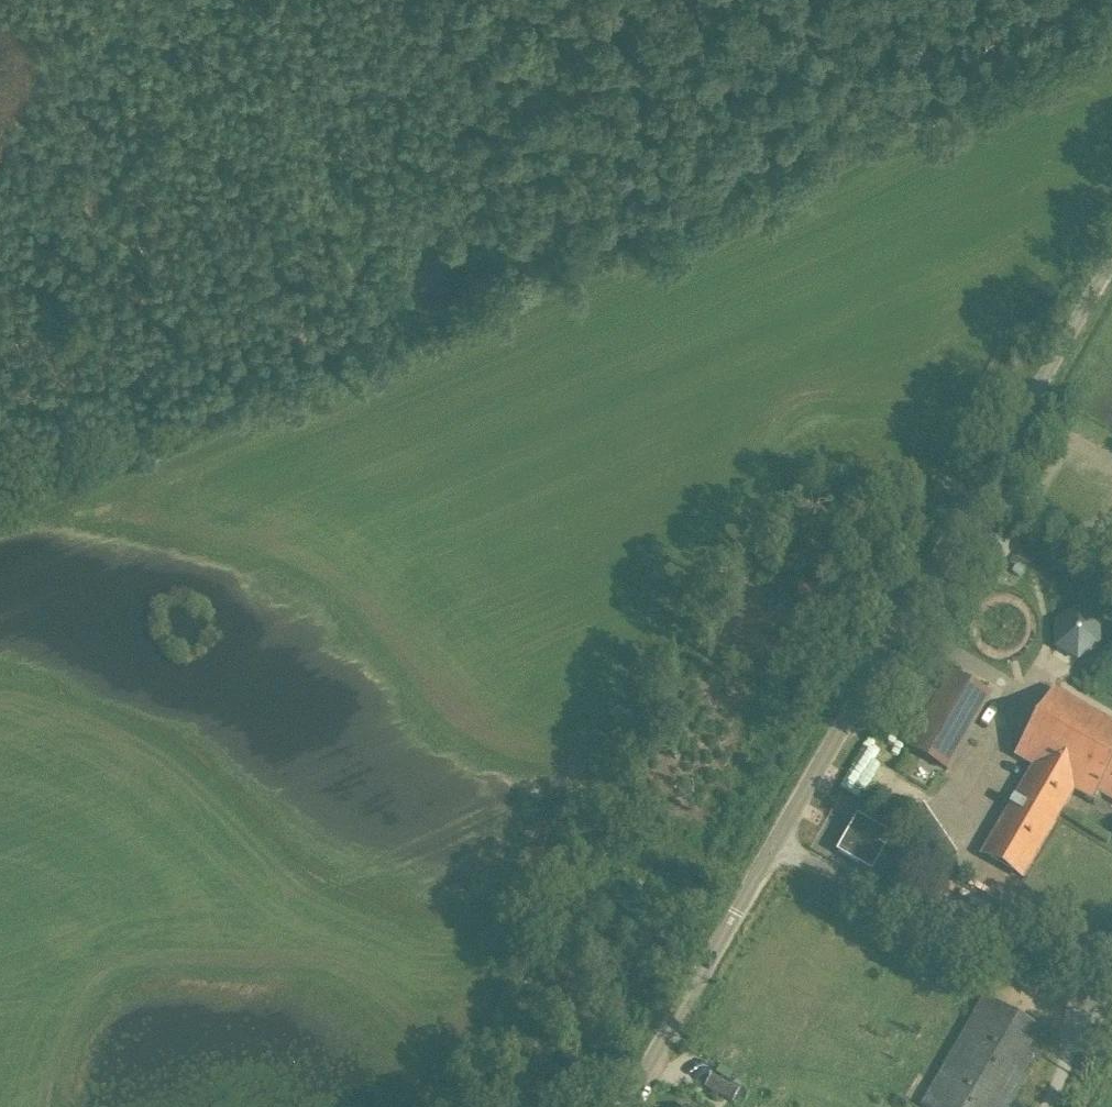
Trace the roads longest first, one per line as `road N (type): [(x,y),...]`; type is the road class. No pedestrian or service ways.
road 1 (unclassified): [(776,844),(1111,261)]
road 2 (residential): [(1111,1022),(1053,998),(776,844)]
road 3 (unclassified): [(626,1106),(776,844)]

